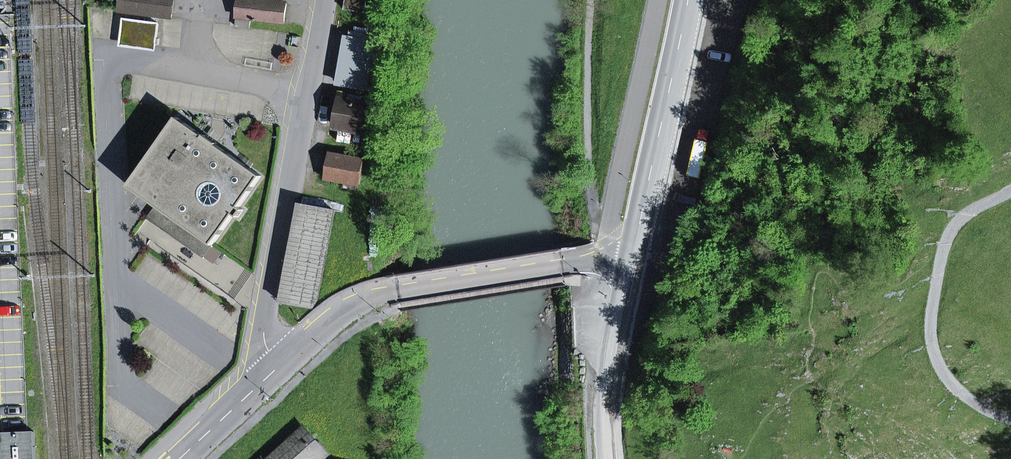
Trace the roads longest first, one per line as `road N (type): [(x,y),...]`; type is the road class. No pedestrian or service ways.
road 1 (residential): [(325,0),(242,397)]
road 2 (track): [(987,403),(945,367),(934,331),(937,294),(956,223),(1010,188)]
road 3 (unclassified): [(690,0),(634,246)]
road 4 (unclassified): [(609,458),(607,381),(634,246)]
road 5 (residential): [(395,286),(329,316),(242,397)]
road 6 (unclassified): [(395,286),(582,257)]

